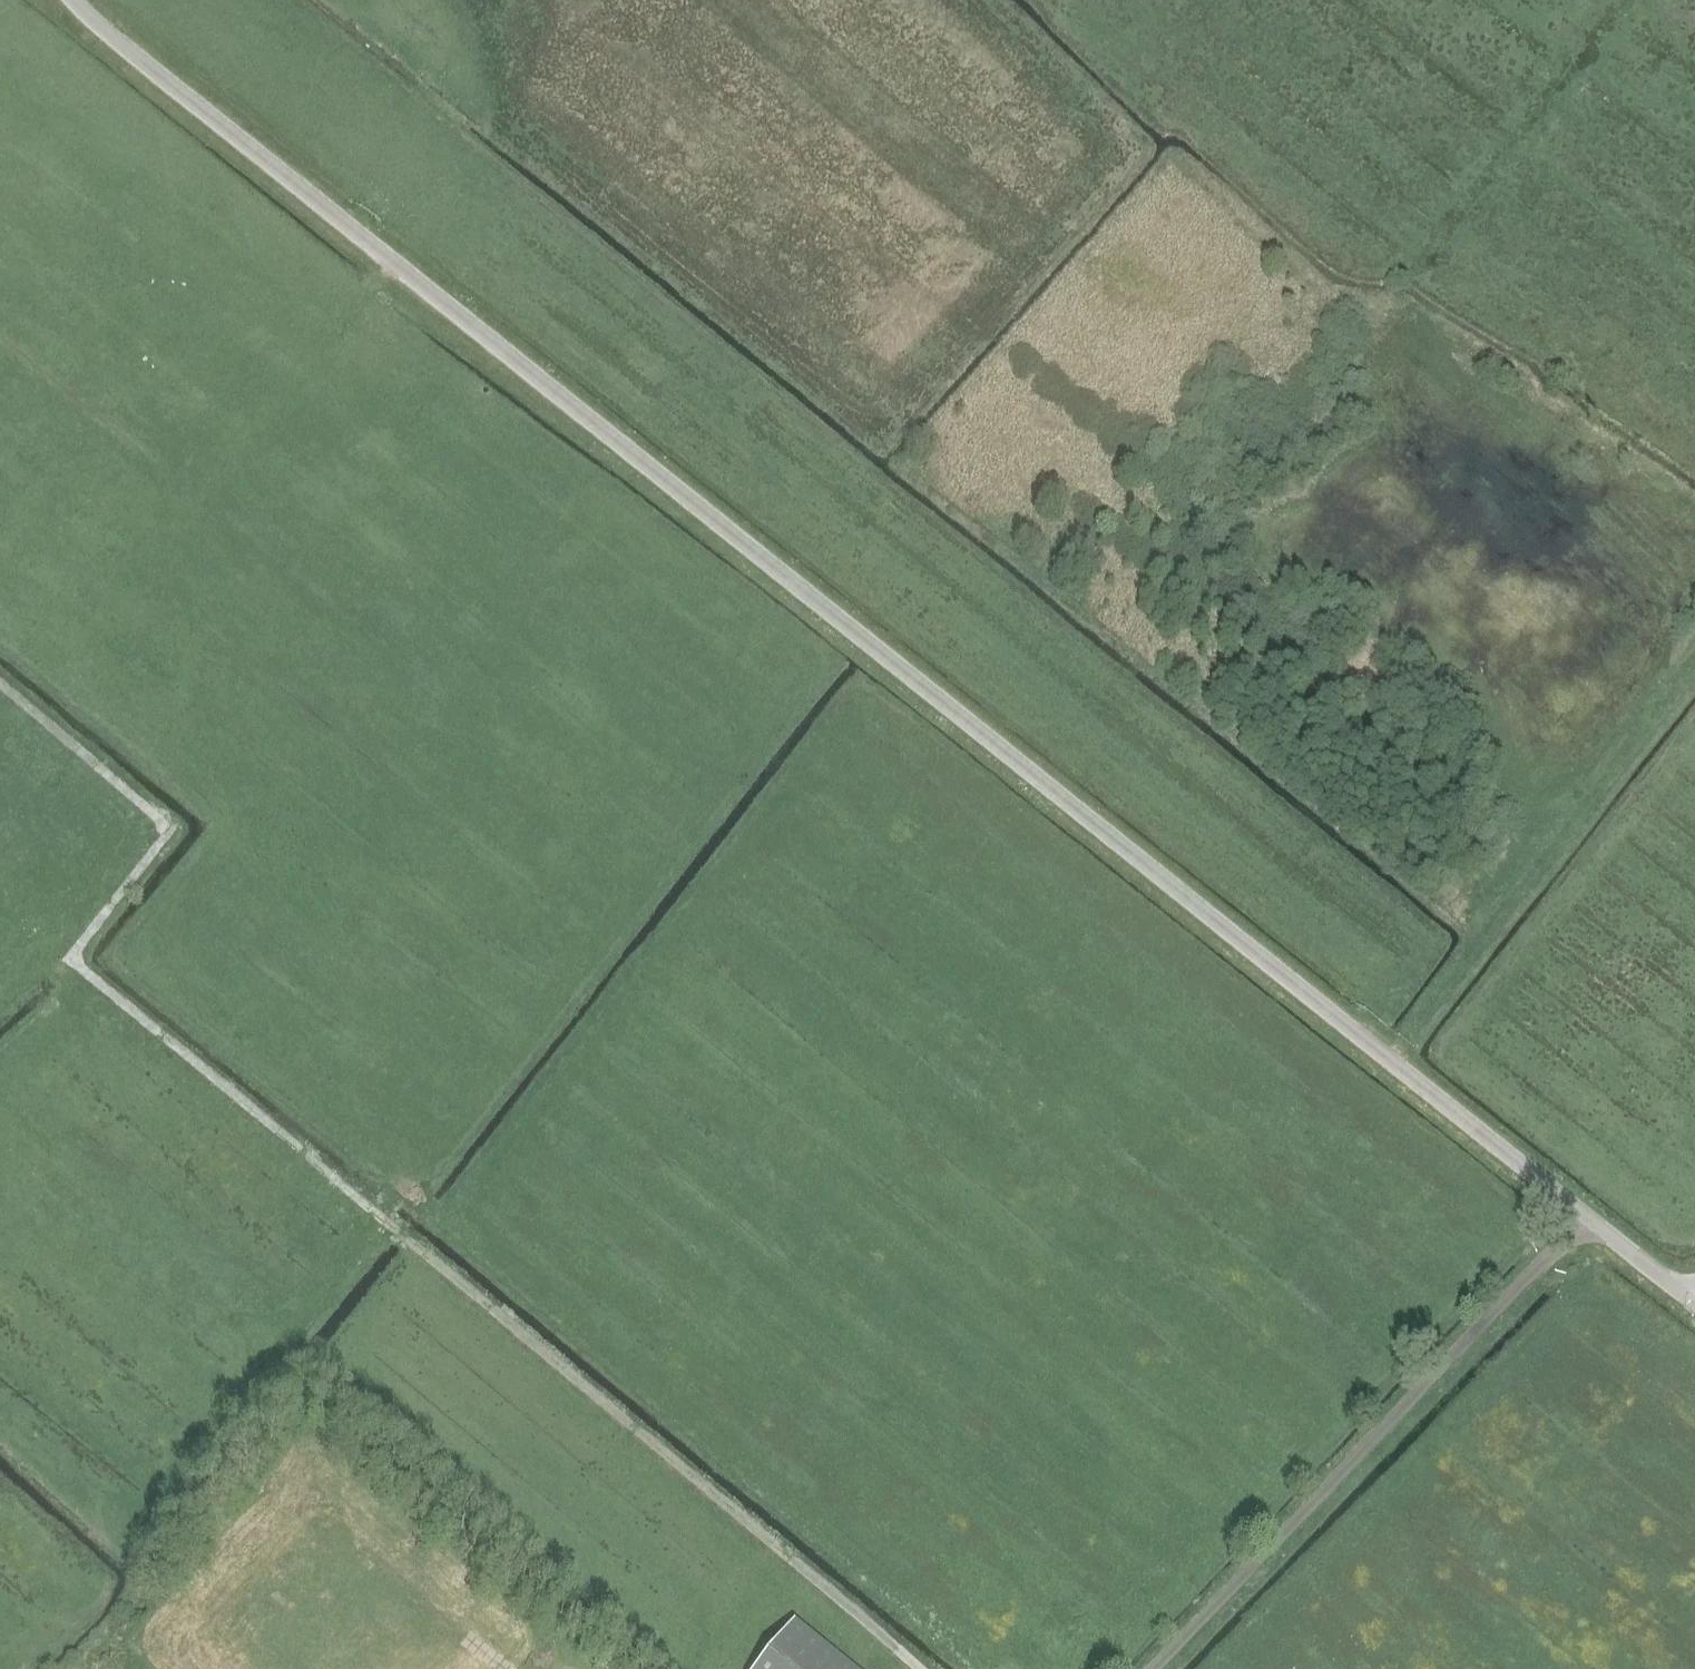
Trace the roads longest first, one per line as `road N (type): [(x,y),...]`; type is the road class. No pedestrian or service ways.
road 1 (unclassified): [(1693,1301),(73,0)]

